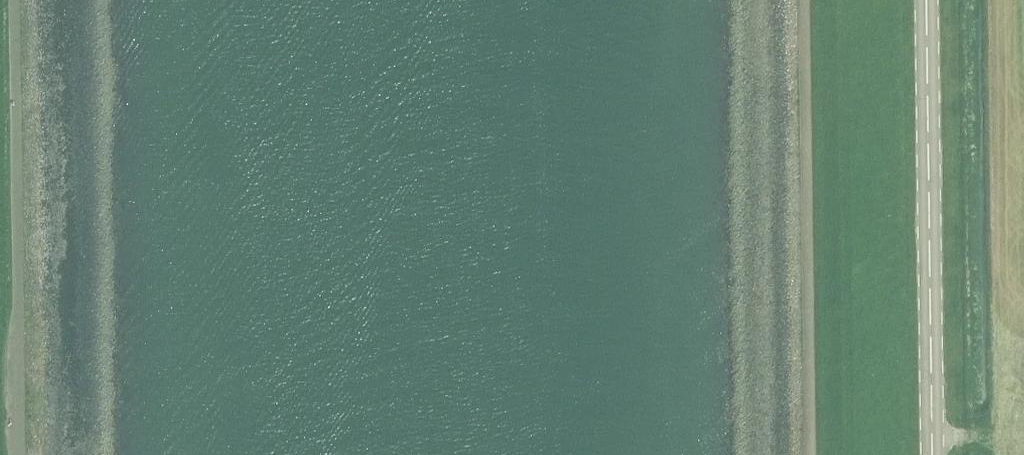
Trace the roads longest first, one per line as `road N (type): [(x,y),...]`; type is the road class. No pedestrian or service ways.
road 1 (tertiary): [(935,454),(930,0)]

